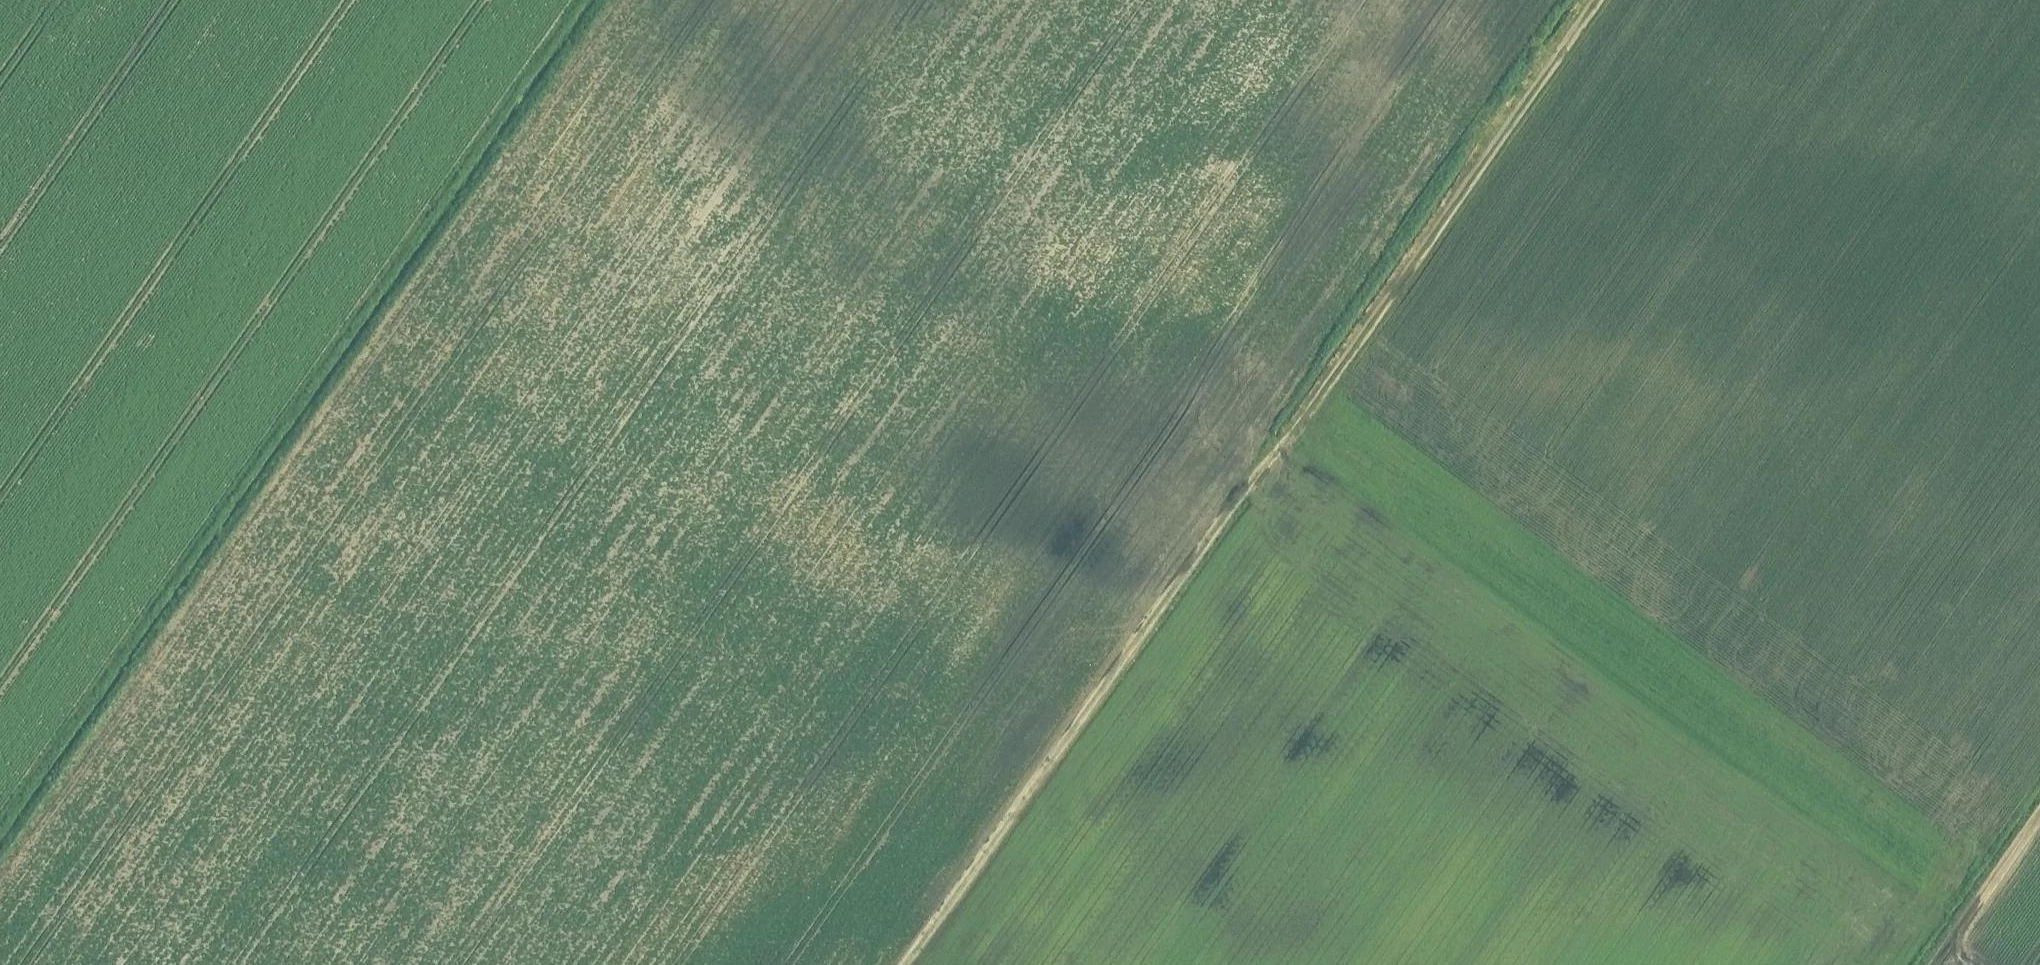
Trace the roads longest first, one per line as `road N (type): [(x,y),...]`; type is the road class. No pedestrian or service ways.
road 1 (track): [(905,964),(1598,0)]

